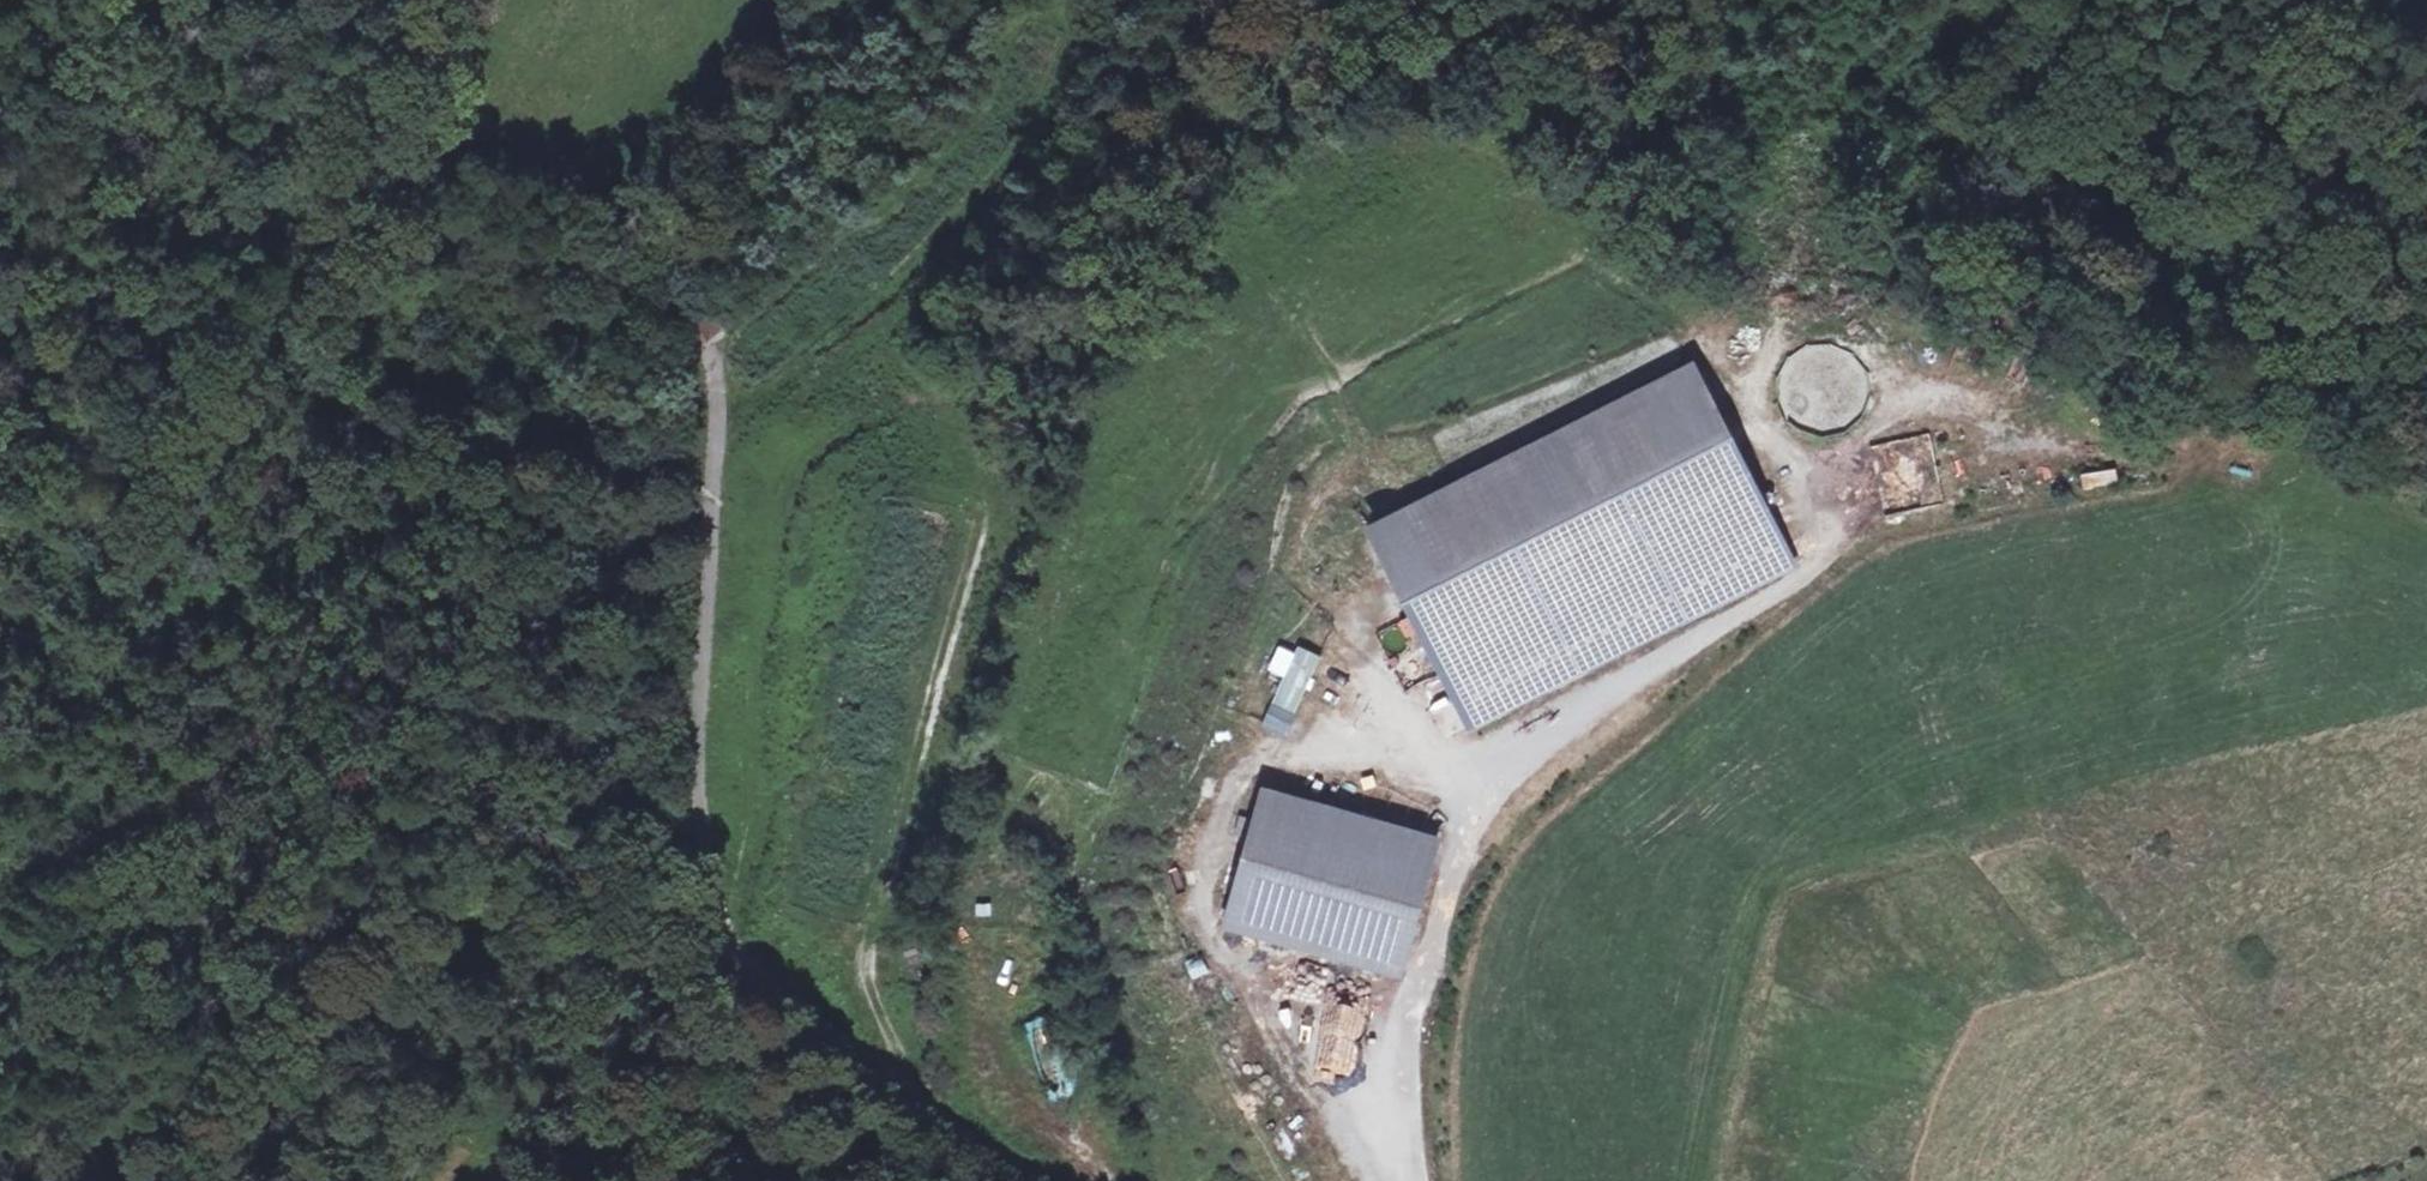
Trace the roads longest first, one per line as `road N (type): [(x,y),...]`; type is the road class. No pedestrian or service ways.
road 1 (track): [(1048,1180),(966,1133),(819,1027),(738,954),(712,893),(695,787),(715,371)]
road 2 (track): [(1423,1180),(1413,1056),(1471,821)]

